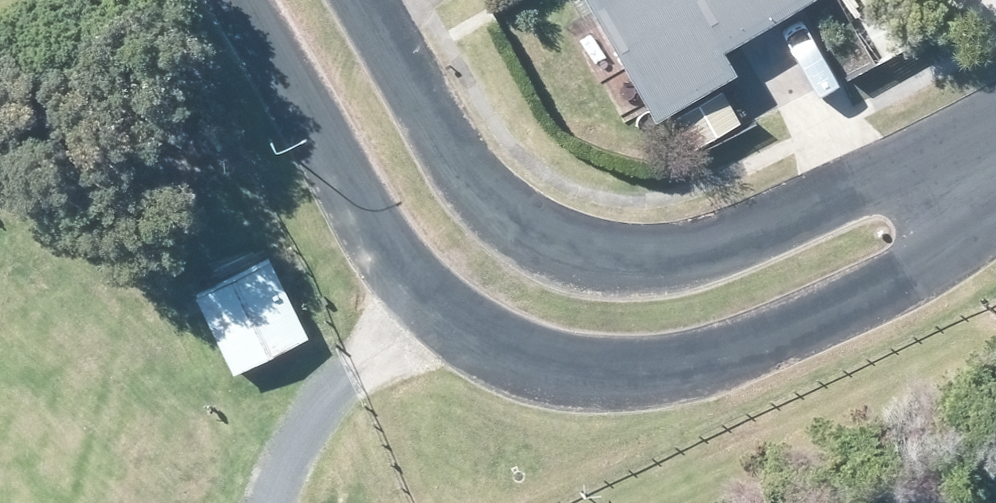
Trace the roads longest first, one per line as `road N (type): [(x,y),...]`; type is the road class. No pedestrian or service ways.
road 1 (tertiary): [(995,182),(941,252),(893,292),(739,360),(669,377),(549,373),(432,305),(377,246),(227,0)]
road 2 (tertiary): [(368,0),(465,162),(535,227),(575,247),(705,247),(876,177),(995,165)]

